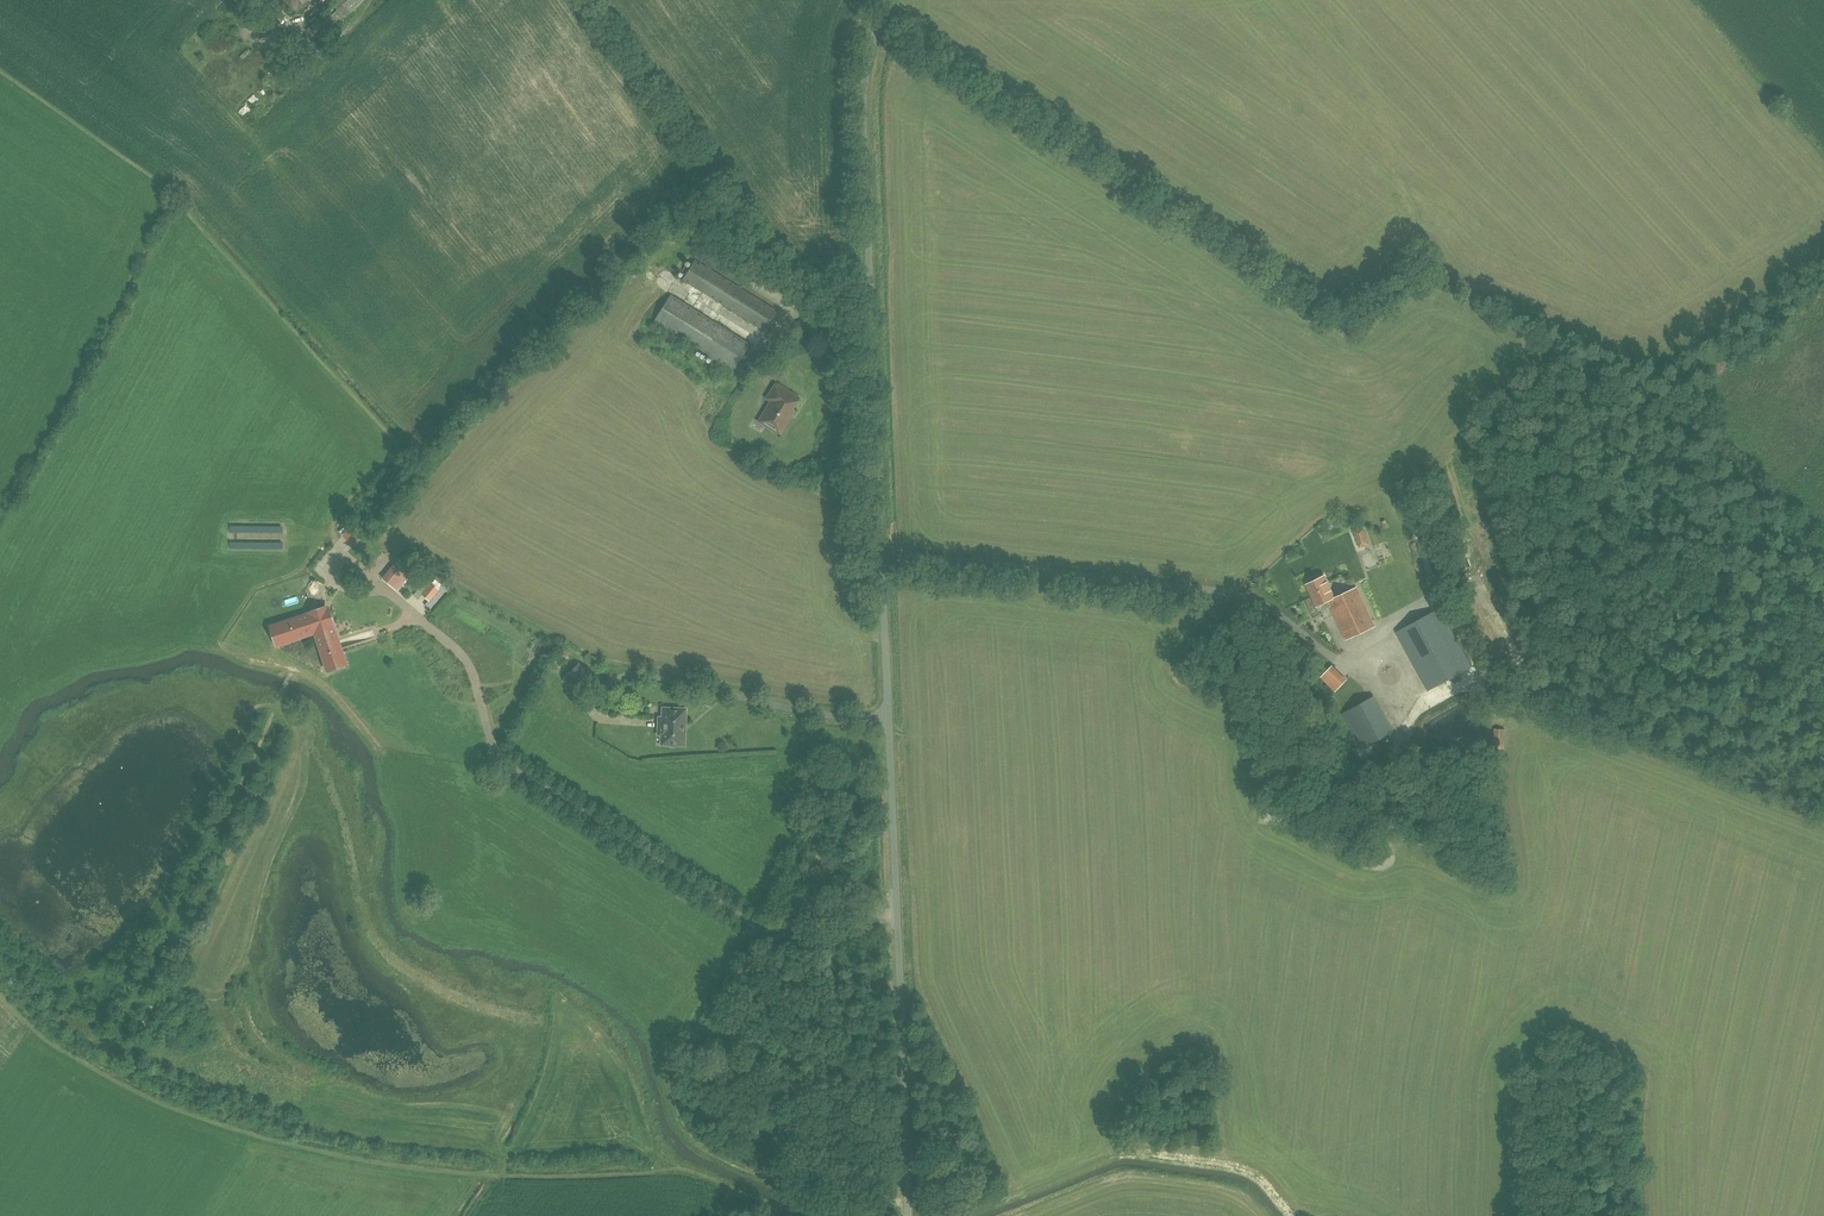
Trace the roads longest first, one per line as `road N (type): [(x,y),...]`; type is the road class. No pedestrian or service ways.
road 1 (unclassified): [(908,1215),(864,102),(871,51),(892,0)]

